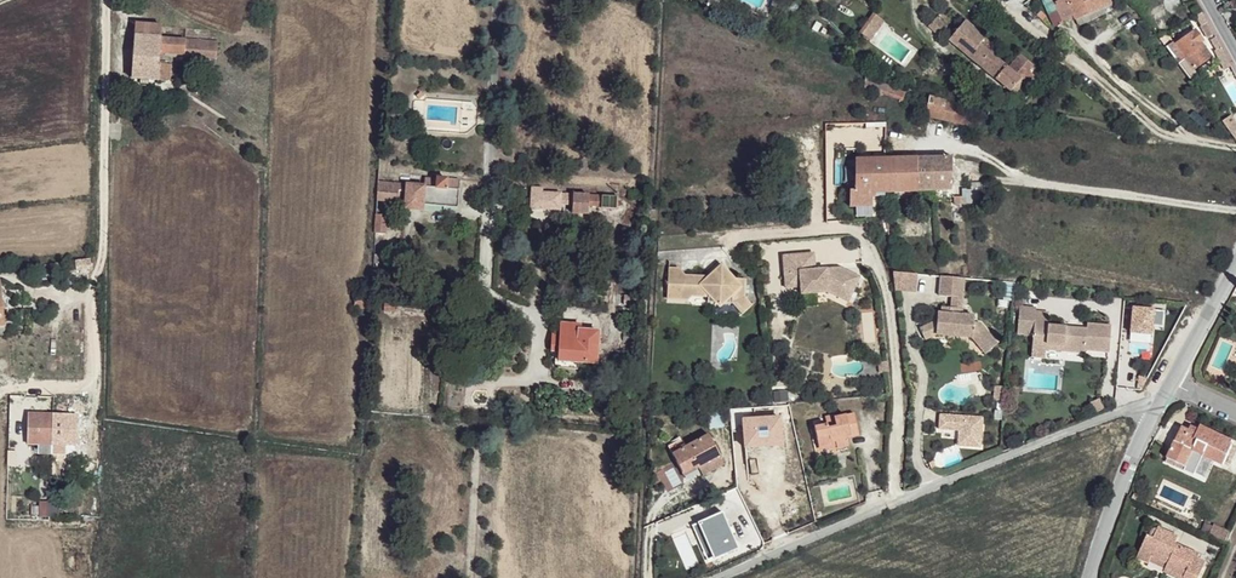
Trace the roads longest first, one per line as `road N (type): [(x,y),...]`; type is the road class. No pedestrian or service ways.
road 1 (residential): [(1160,403),(1136,405),(736,577)]
road 2 (unclassified): [(101,405),(111,0)]
road 3 (residential): [(1160,403),(1092,577)]
road 4 (residential): [(1235,268),(1175,377)]

